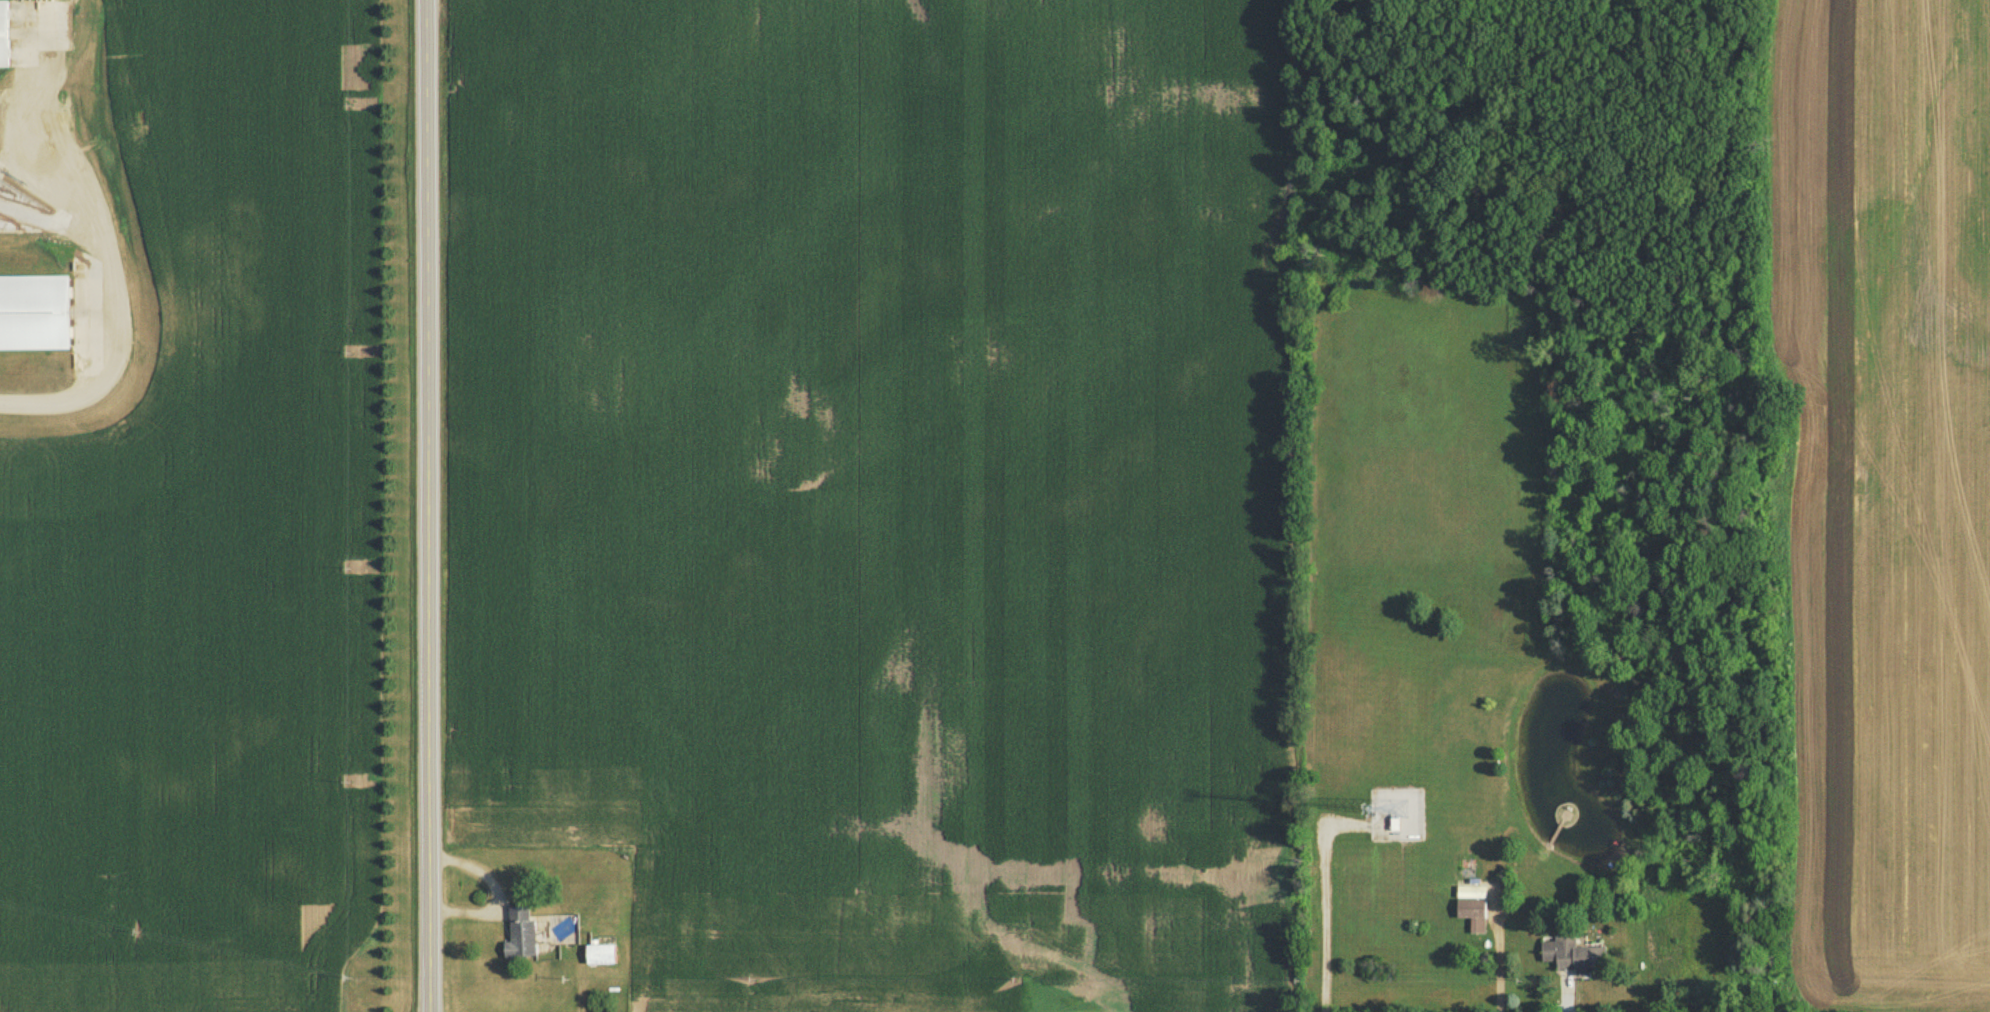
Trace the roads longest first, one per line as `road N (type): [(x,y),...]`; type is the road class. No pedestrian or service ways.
road 1 (tertiary): [(429,1011),(431,0)]

